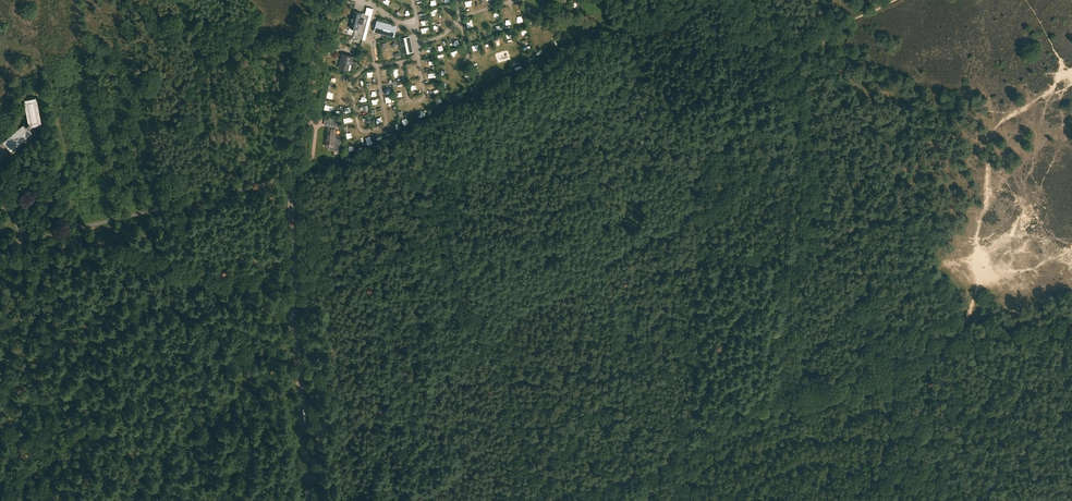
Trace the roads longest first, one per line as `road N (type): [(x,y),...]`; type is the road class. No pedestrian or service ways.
road 1 (track): [(550,500),(632,477),(786,394),(915,354)]
road 2 (track): [(451,216),(475,129),(494,94),(683,0)]
road 3 (tertiary): [(309,500),(292,178)]
road 4 (unclassified): [(0,246),(292,178)]
road 5 (track): [(807,167),(791,301),(801,389)]
road 6 (tertiary): [(292,178),(324,0)]
road 7 (track): [(770,62),(895,0)]

